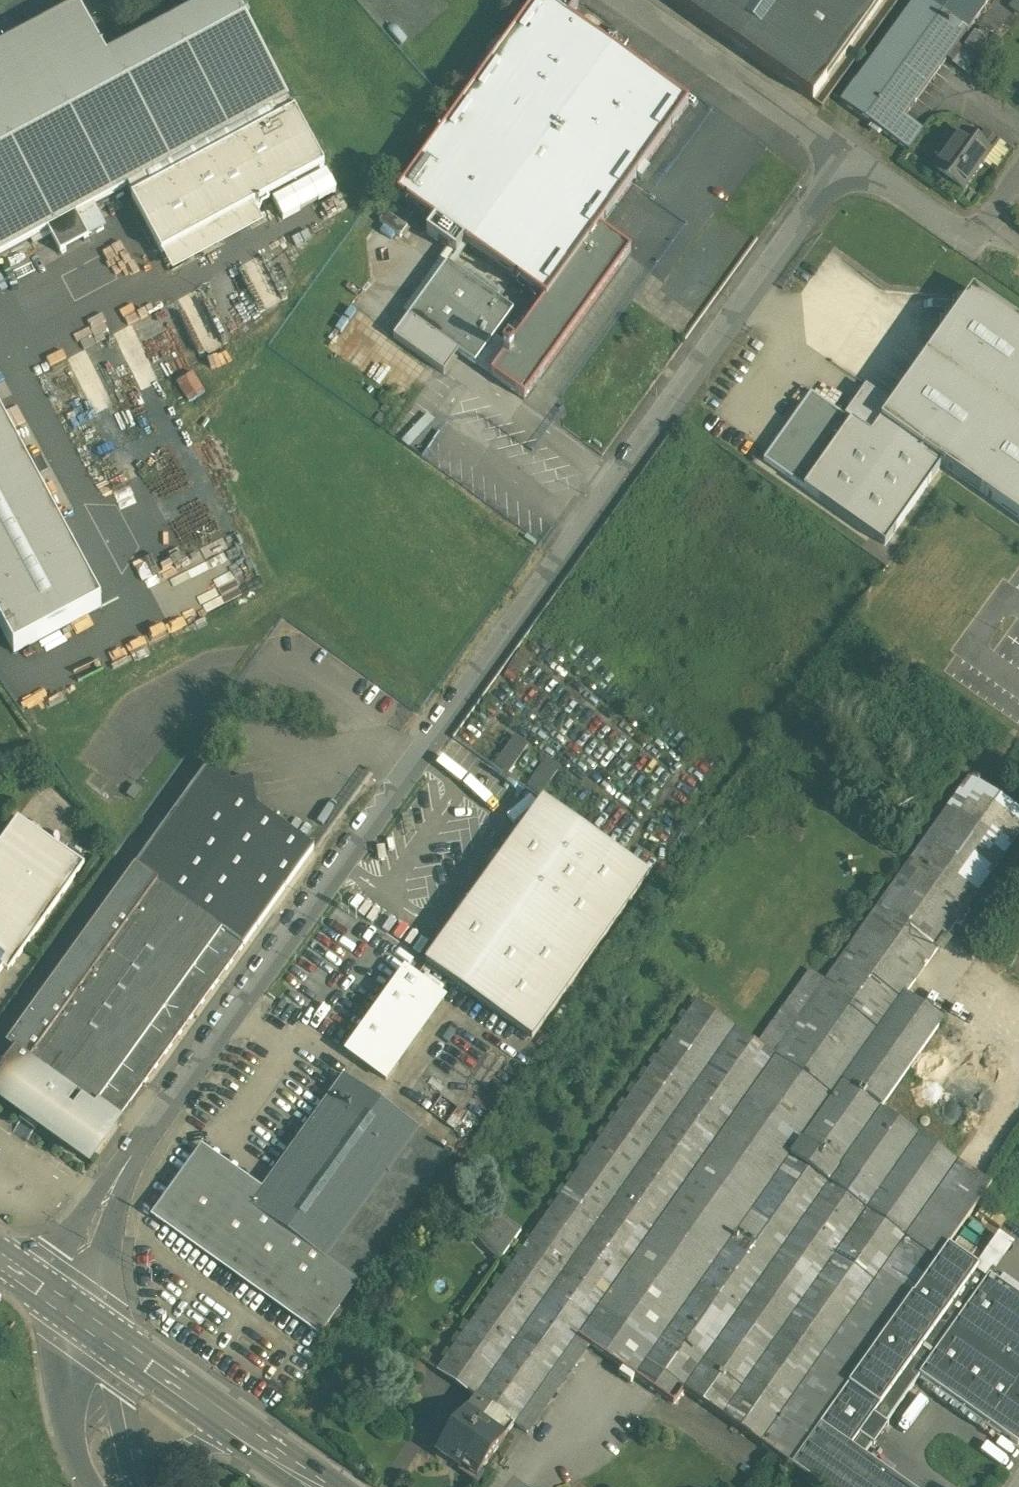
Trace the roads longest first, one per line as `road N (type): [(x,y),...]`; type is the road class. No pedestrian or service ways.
road 1 (residential): [(62,1297),(105,1194),(841,152)]
road 2 (residential): [(625,0),(841,152)]
road 3 (secondary): [(143,1354),(332,1486)]
road 4 (unclassified): [(82,1313),(63,1344),(54,1391),(92,1486)]
road 5 (residential): [(841,152),(974,243)]
road 6 (unclassified): [(138,1486),(117,1403),(143,1354)]

